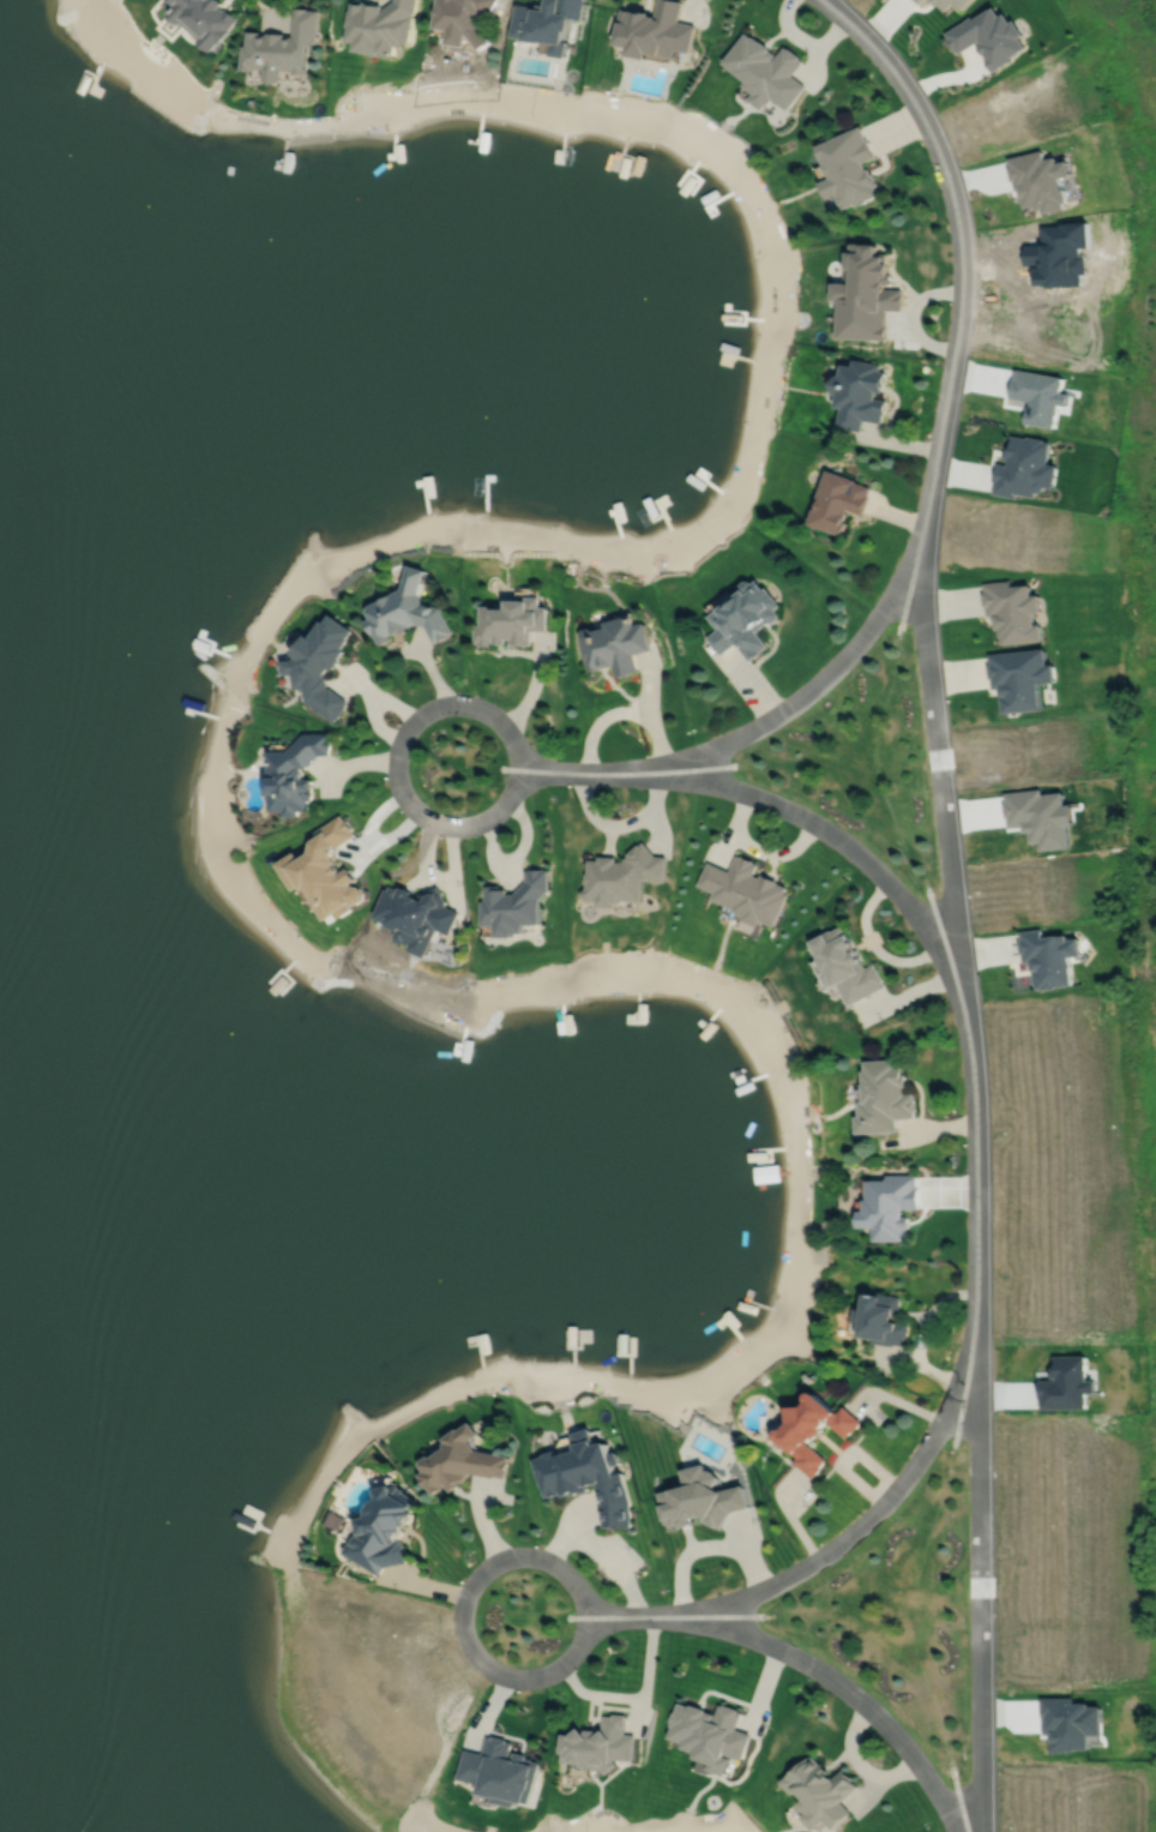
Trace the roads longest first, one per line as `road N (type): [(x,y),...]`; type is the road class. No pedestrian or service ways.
road 1 (residential): [(825,0),(884,56),(923,114),(959,214),(965,304),(928,516),(925,607),(969,1027)]
road 2 (residential): [(969,1027),(979,1115),(985,1831)]
road 3 (residential): [(517,770),(656,774),(765,722),(860,642),(893,597),(928,516)]
road 4 (residential): [(585,1616),(708,1616),(812,1666),(892,1732),(958,1831)]
road 5 (residential): [(656,774),(734,789),(848,846),(920,919),(969,1027)]
road 6 (residential): [(980,1314),(943,1419),(896,1490),(820,1558),(708,1616)]
road 7 (residential): [(585,1616),(565,1570),(530,1555),(482,1569),(462,1615),(482,1662),(517,1677),(564,1662),(585,1616)]
road 8 (residential): [(517,770),(502,725),(460,704),(415,719),(395,761),(409,805),(451,827),(495,812),(517,770)]

